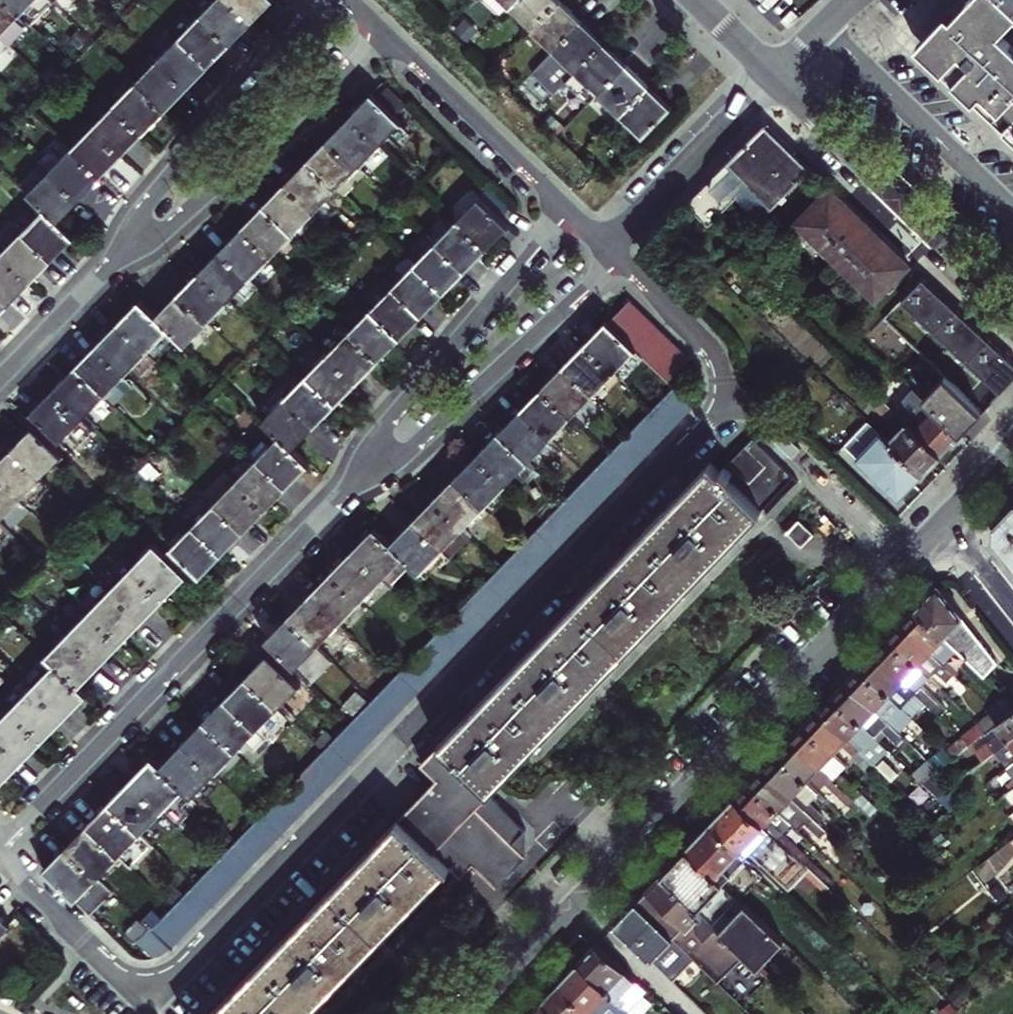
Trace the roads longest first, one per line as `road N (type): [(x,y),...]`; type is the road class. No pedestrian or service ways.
road 1 (residential): [(0,858),(117,977),(147,995),(181,973),(738,389)]
road 2 (residential): [(470,1013),(905,561)]
road 3 (residential): [(339,499),(0,849)]
road 4 (residential): [(104,274),(167,229),(385,34)]
road 5 (residential): [(618,261),(411,447),(339,499)]
road 6 (residential): [(568,213),(389,422),(339,499)]
road 7 (residential): [(104,274),(147,203),(328,0)]
road 8 (residential): [(772,74),(1012,307)]
road 9 (residential): [(568,213),(385,34)]
road 10 (residential): [(772,74),(605,247)]
road 11 (residential): [(738,389),(905,561)]
road 12 (residential): [(738,389),(618,261)]
road 13 (residential): [(0,380),(104,274)]

